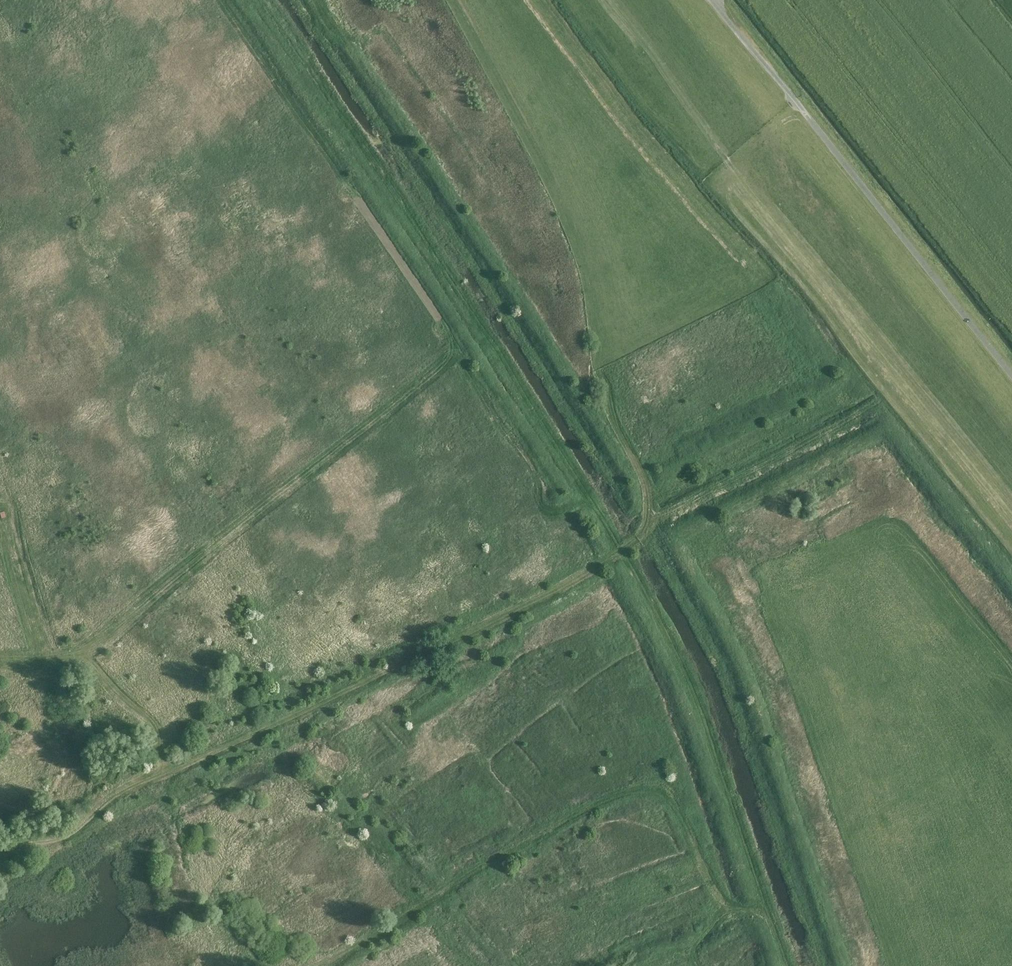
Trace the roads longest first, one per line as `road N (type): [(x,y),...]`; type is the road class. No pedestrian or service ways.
road 1 (track): [(0,851),(514,606),(630,562),(484,316),(273,0)]
road 2 (track): [(449,0),(561,212),(638,496),(630,562),(691,678),(787,965)]
road 3 (track): [(311,965),(508,844),(641,791),(672,802),(732,908),(779,941)]
road 4 (track): [(1011,376),(717,0)]
road 5 (track): [(176,771),(165,763),(150,721),(87,658),(0,663)]

